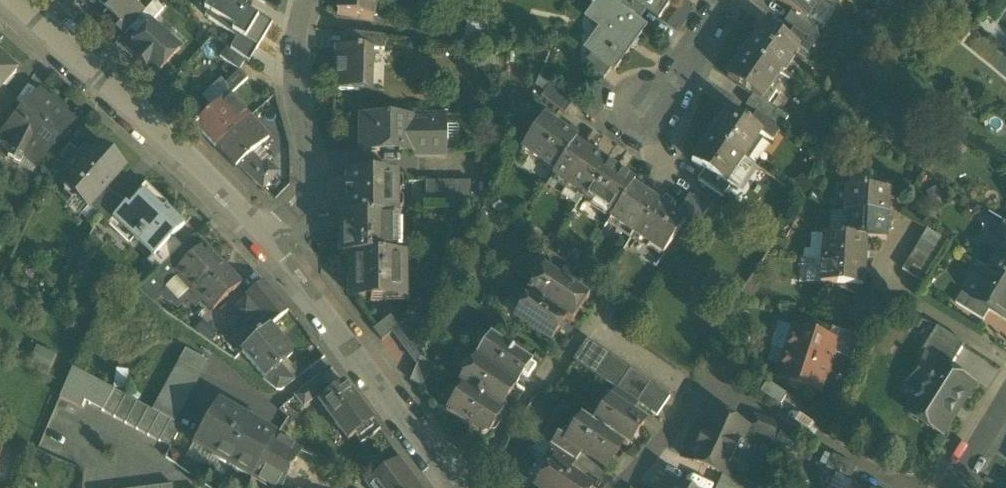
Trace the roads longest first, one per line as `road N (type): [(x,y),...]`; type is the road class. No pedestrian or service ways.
road 1 (residential): [(9,0),(265,239)]
road 2 (residential): [(265,239),(447,487)]
road 3 (residential): [(304,0),(293,67),(312,173),(302,205),(265,239)]
road 4 (residential): [(725,0),(653,109)]

